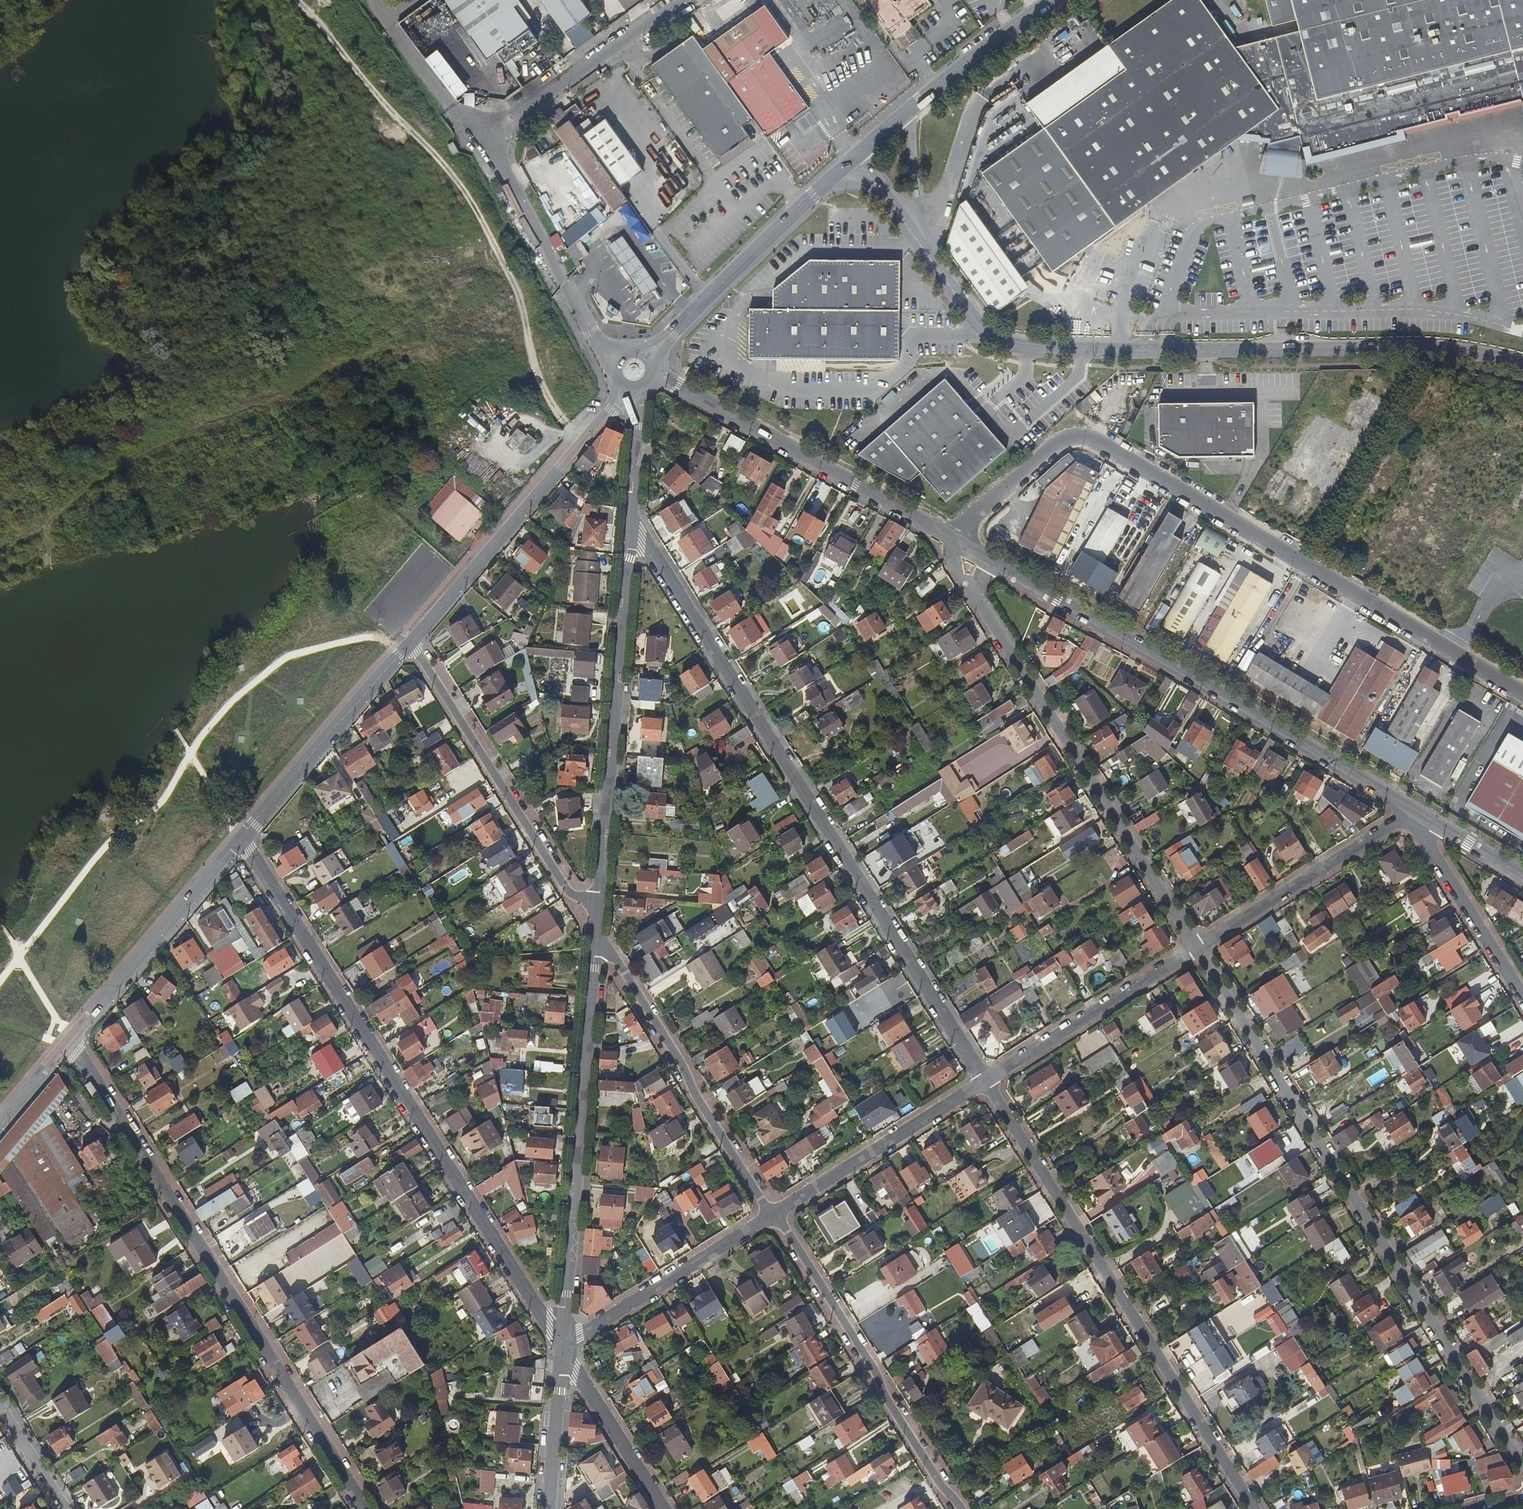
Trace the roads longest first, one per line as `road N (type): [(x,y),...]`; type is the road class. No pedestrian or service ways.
road 1 (unclassified): [(1522,367),(1442,347),(1002,351),(970,325),(845,165)]
road 2 (residential): [(1522,695),(1094,436),(1057,443),(948,539)]
road 3 (residential): [(631,522),(985,1083)]
road 4 (residential): [(1195,948),(1522,1469)]
road 5 (residential): [(241,838),(561,1347)]
road 6 (residential): [(366,1508),(68,1038)]
road 7 (residential): [(985,1083),(1254,1508)]
road 8 (residential): [(1412,811),(990,563)]
road 9 (residential): [(561,1347),(596,927)]
road 10 (residential): [(974,598),(1195,948)]
road 11 (residential): [(599,896),(631,522)]
road 12 (residential): [(774,1212),(957,1508)]
road 13 (residential): [(948,539),(654,373)]
road 14 (residential): [(774,1212),(596,927)]
road 15 (residential): [(624,391),(411,642)]
road 16 (residential): [(599,896),(570,894),(411,642)]
road 17 (track): [(452,167),(522,291),(534,378),(565,418)]
road 18 (unclassified): [(845,165),(649,357)]
road 19 (unclassified): [(1052,0),(845,165)]
road 20 (residential): [(241,838),(68,1038)]
road 21 (unclassified): [(613,361),(489,133)]
road 22 (residential): [(411,642),(241,838)]
road 23 (residential): [(1195,948),(1412,811)]
road 24 (residential): [(561,1347),(774,1212)]
road 25 (residential): [(985,1083),(1195,948)]
road 26 (residential): [(774,1212),(985,1083)]
road 27 (track): [(298,0),(452,167)]
road 28 (residential): [(1427,822),(1433,855),(1522,997)]
road 29 (residential): [(561,1347),(663,1508)]
road 30 (residential): [(548,1508),(561,1347)]
road 31 (residential): [(631,522),(636,392)]

